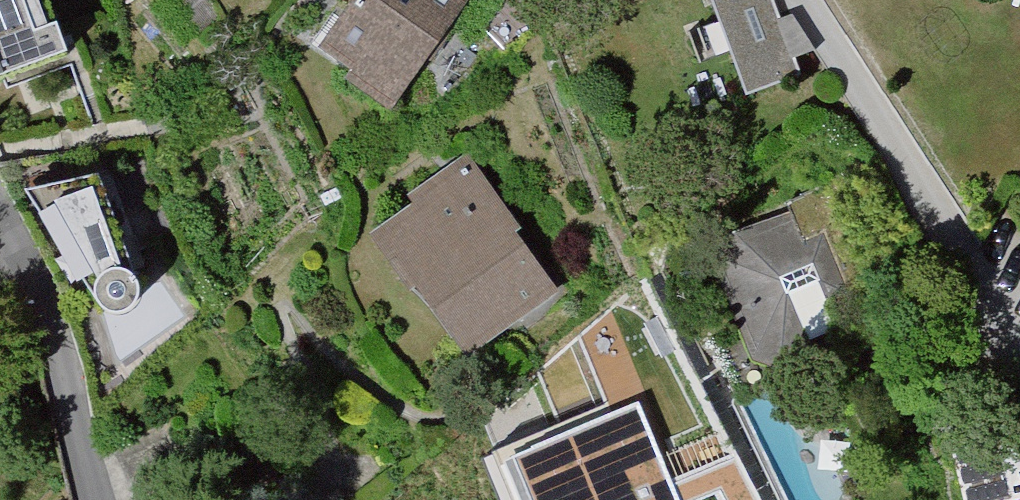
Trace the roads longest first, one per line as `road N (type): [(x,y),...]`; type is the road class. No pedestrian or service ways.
road 1 (residential): [(96,499),(50,318),(0,223)]

